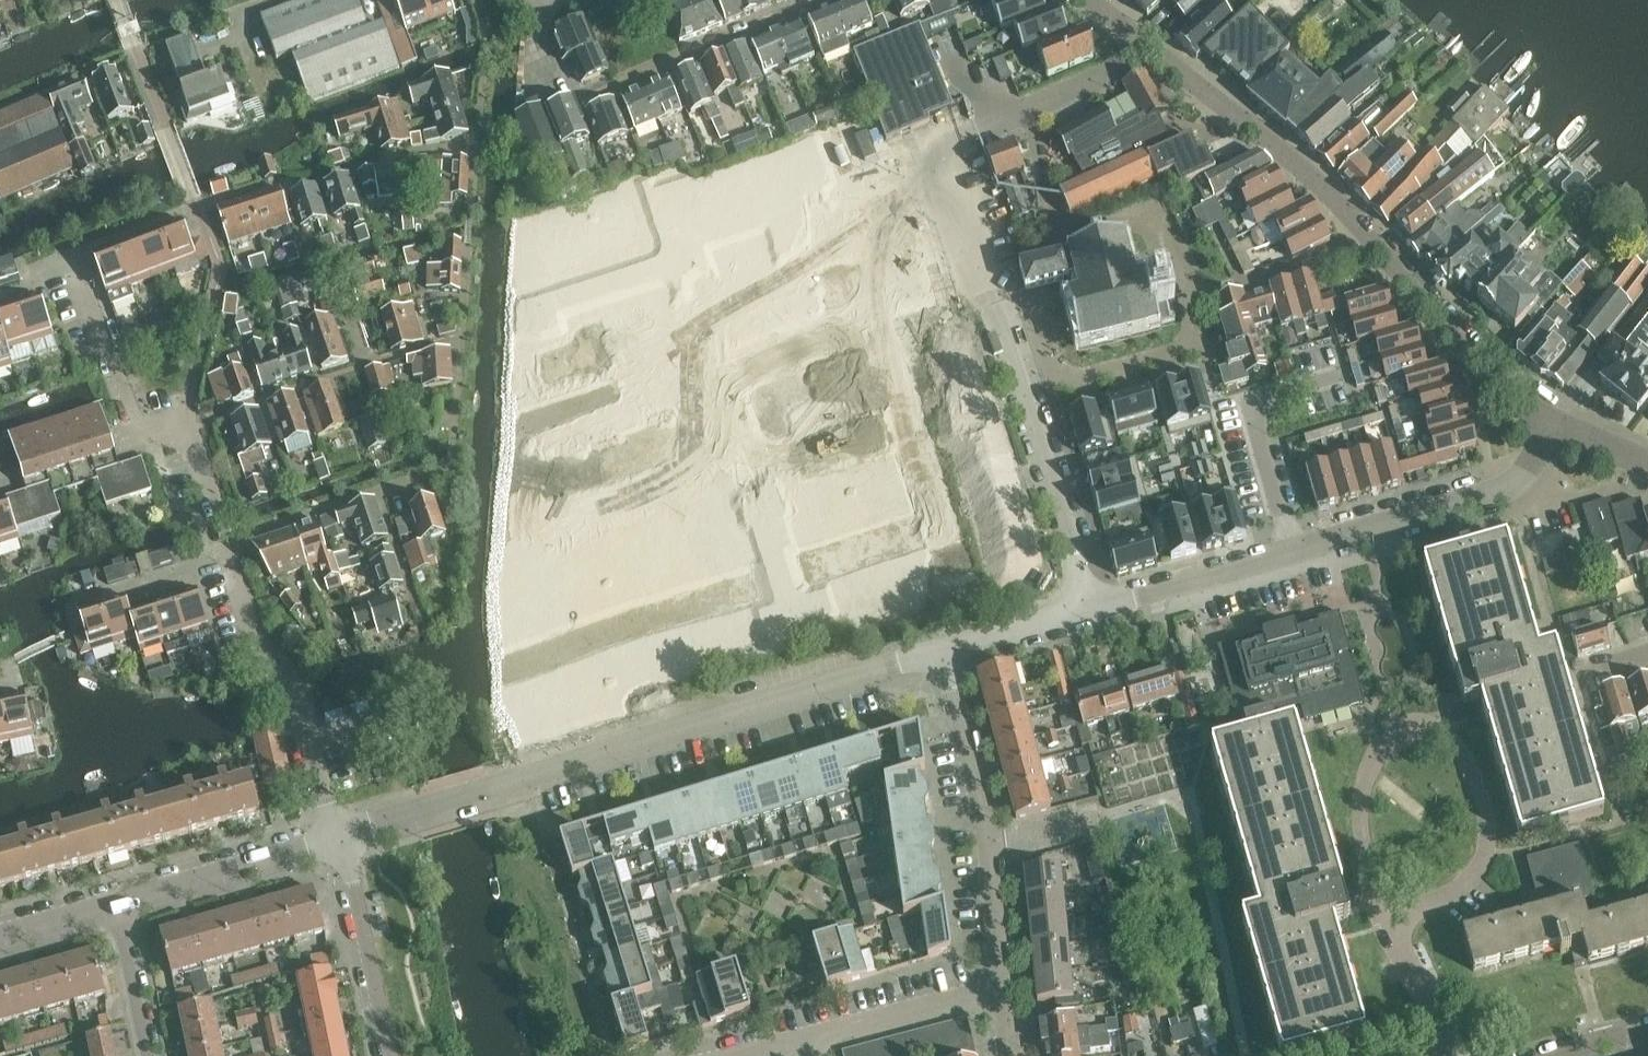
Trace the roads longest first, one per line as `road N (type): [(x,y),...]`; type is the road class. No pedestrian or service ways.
road 1 (tertiary): [(340,837),(944,649)]
road 2 (tertiary): [(1556,428),(1427,312),(1375,245),(1280,149),(1094,0)]
road 3 (residential): [(340,837),(292,683),(261,653),(192,449)]
road 4 (residential): [(1394,929),(1460,894),(1489,856),(1488,810),(1466,752),(1432,730),(1396,737),(1367,775),(1363,833)]
road 5 (residential): [(1002,990),(997,864),(944,649)]
road 6 (residential): [(1089,608),(991,304)]
road 7 (residential): [(192,449),(138,434),(72,277),(0,305)]
road 8 (tertiary): [(1291,550),(1511,488),(1556,428)]
road 9 (residential): [(598,95),(817,0)]
road 10 (tertiary): [(340,837),(116,907)]
road 11 (residential): [(389,1055),(340,837)]
road 12 (tertiary): [(1089,608),(1291,550)]
road 13 (residential): [(812,1036),(1002,990)]
road 14 (residential): [(147,1055),(116,907)]
road 15 (tertiary): [(944,649),(1089,608)]
road 16 (residential): [(1291,550),(1258,406)]
road 17 (residential): [(1447,1055),(1394,929)]
road 18 (residential): [(1647,1023),(1530,1055)]
road 19 (tertiary): [(116,907),(0,938)]

